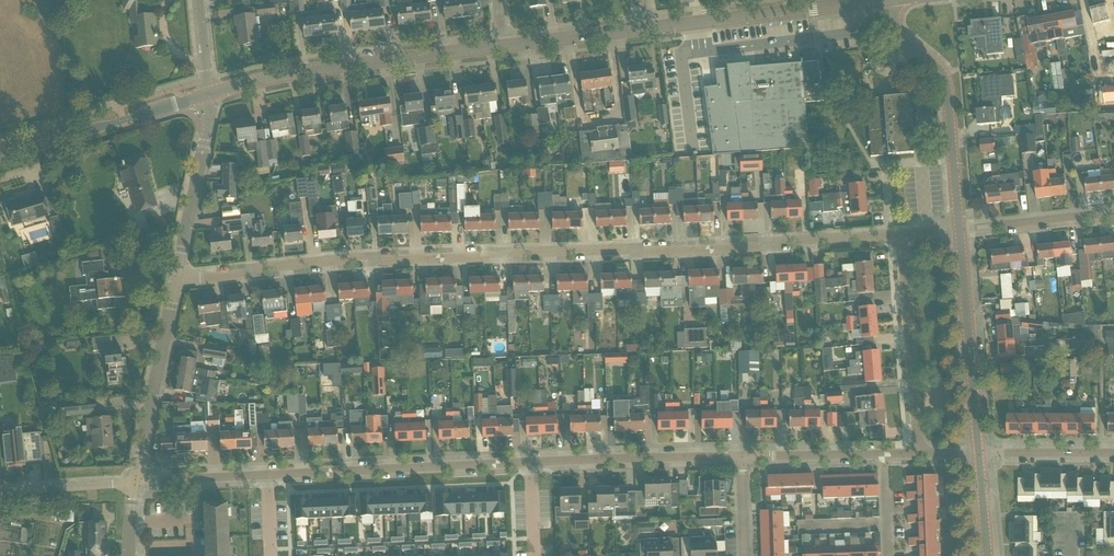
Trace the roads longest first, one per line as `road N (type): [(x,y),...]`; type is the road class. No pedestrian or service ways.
road 1 (residential): [(177,279),(332,264),(906,237)]
road 2 (tertiary): [(208,94),(310,70),(506,47)]
road 3 (residential): [(532,461),(270,475)]
road 4 (residential): [(959,232),(949,86),(939,67),(904,45),(884,1)]
road 5 (tertiary): [(649,29),(884,1)]
road 6 (residential): [(979,455),(959,232)]
road 7 (residential): [(920,457),(906,237)]
road 8 (tertiary): [(0,158),(208,94)]
road 9 (residential): [(742,457),(532,461)]
road 10 (residential): [(135,481),(177,279)]
road 11 (residential): [(177,279),(208,94)]
road 12 (residential): [(920,457),(742,457)]
road 13 (residential): [(959,232),(1113,218)]
road 14 (tertiary): [(506,47),(649,29)]
road 15 (residential): [(135,481),(0,496)]
road 16 (residential): [(270,475),(135,481)]
road 17 (residential): [(1113,454),(979,455)]

